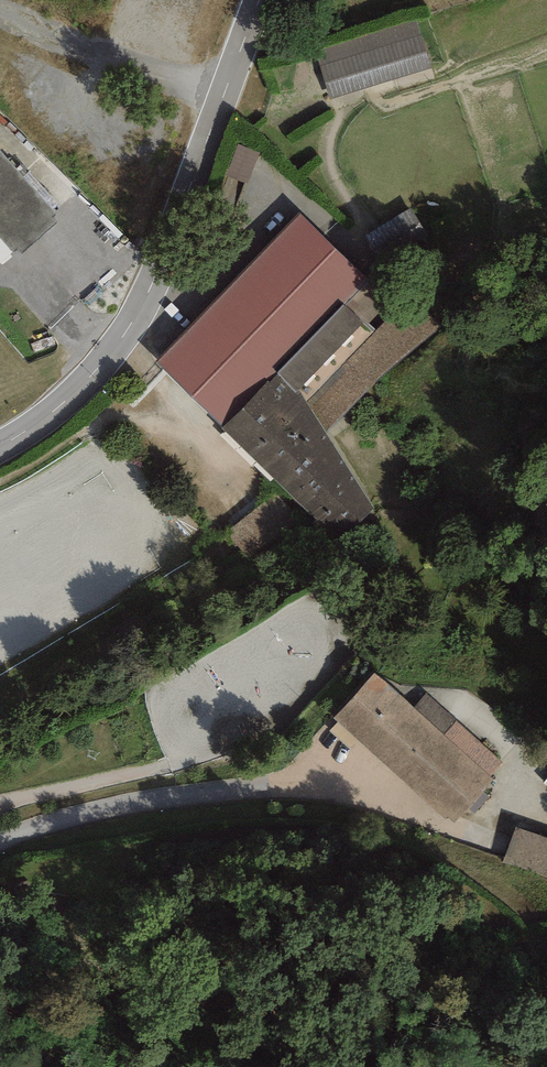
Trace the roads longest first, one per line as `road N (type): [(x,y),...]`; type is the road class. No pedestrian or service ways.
road 1 (track): [(546,978),(472,902),(384,858),(283,833),(145,835),(0,875)]
road 2 (residential): [(242,0),(205,81),(164,272),(110,357),(52,417),(0,445)]
road 3 (residential): [(356,769),(171,794),(0,837)]

